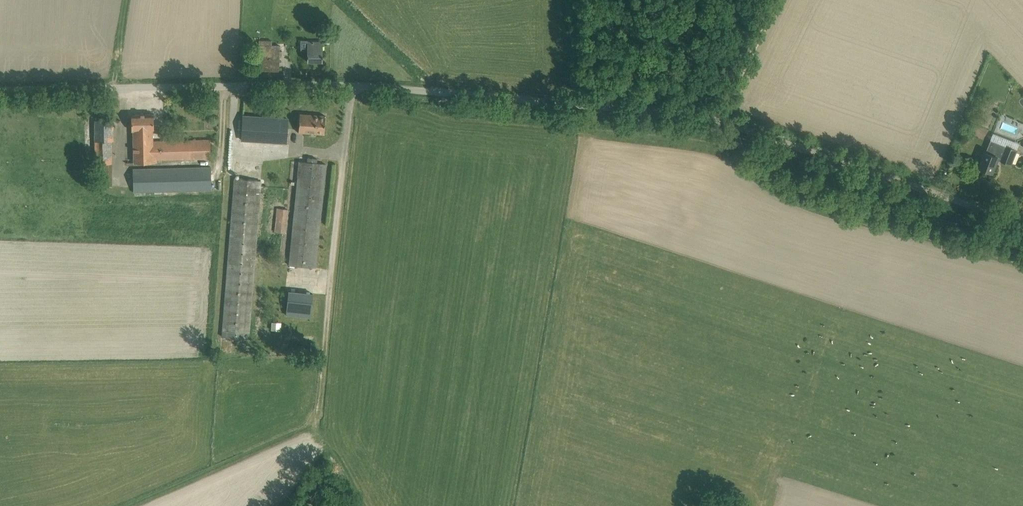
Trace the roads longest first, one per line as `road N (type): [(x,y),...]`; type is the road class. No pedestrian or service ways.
road 1 (unclassified): [(1022,226),(718,122),(315,83),(0,93)]
road 2 (track): [(718,122),(776,0)]

